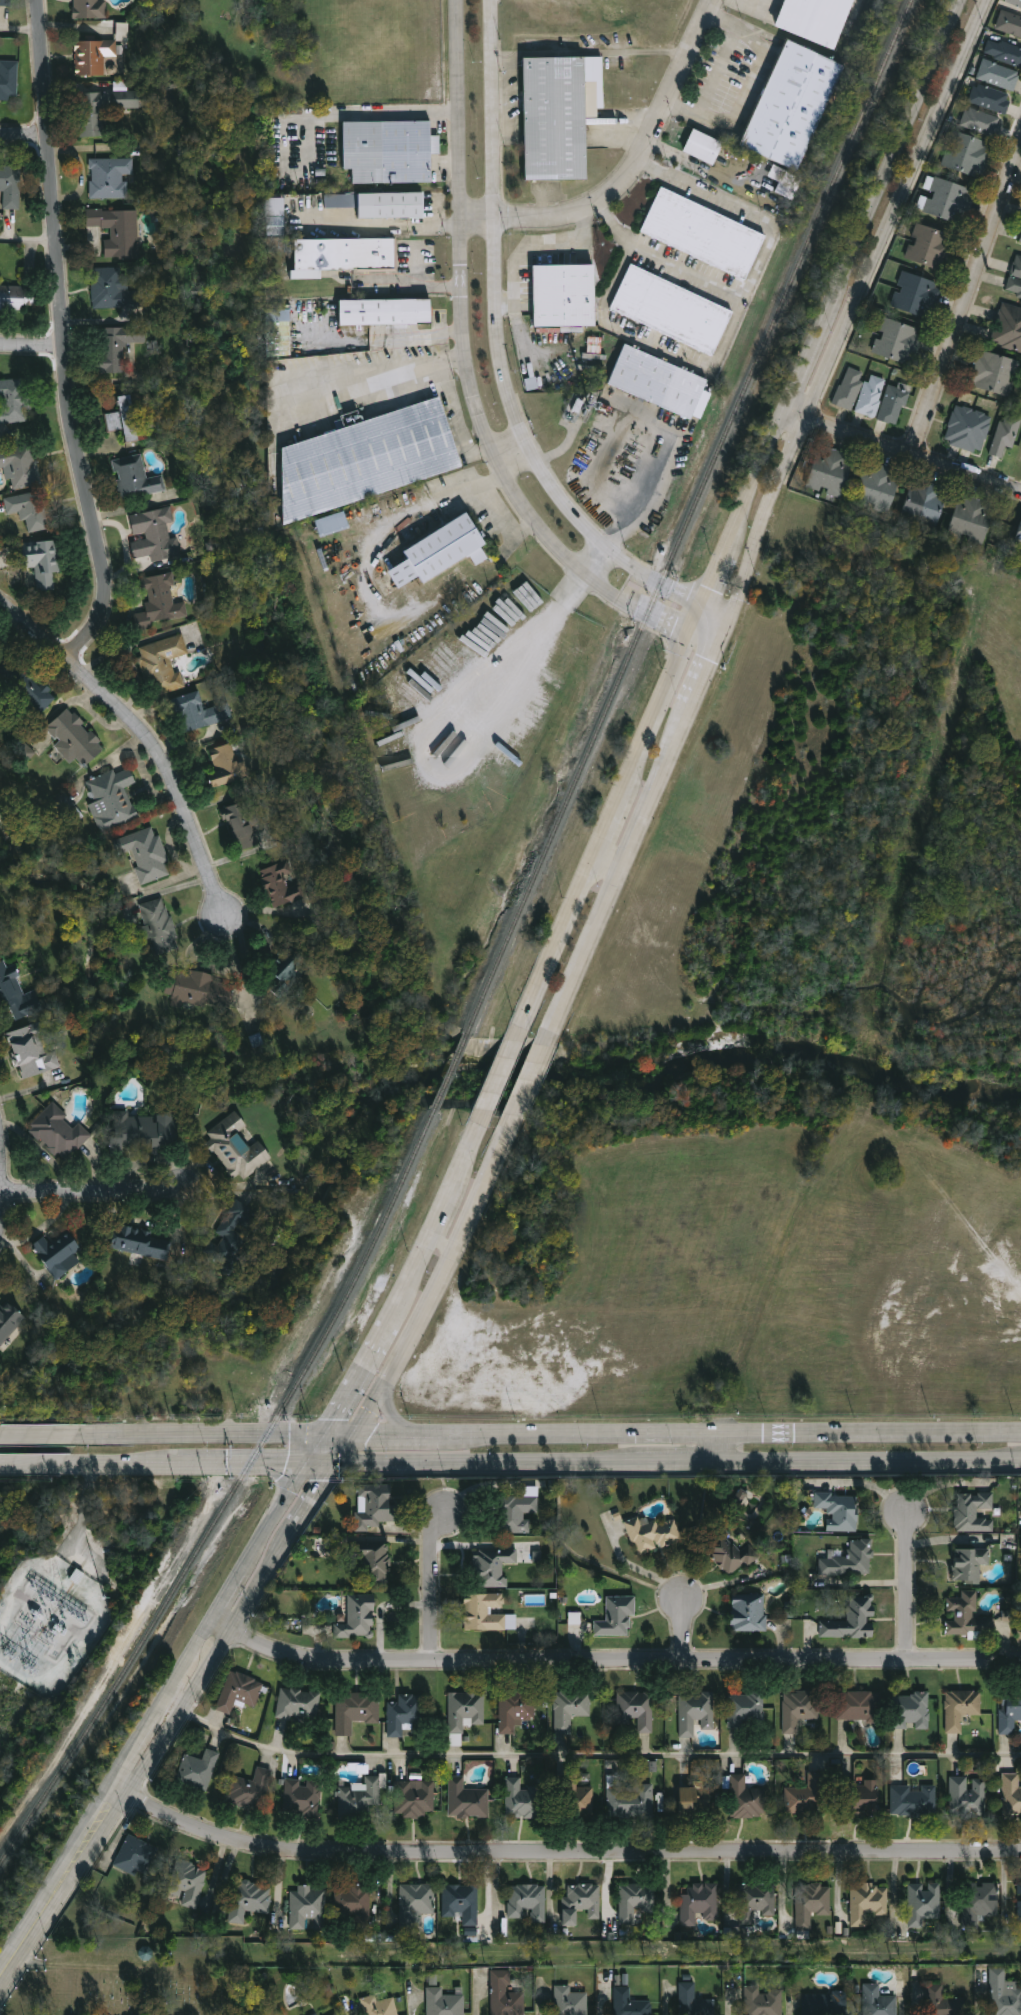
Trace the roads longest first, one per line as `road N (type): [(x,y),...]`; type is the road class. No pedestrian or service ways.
road 1 (residential): [(119,1797),(238,1844),(304,1853),(1020,1853)]
road 2 (residential): [(213,1623),(283,1656),(334,1663),(1020,1663)]
road 3 (secondary): [(458,0),(463,328),(484,432),(499,470),(555,550),(589,582),(691,639)]
road 4 (secondary): [(704,610),(576,518),(535,465),(514,416),(497,341),(491,0)]
road 5 (secondary): [(720,636),(763,518),(989,0)]
road 6 (residential): [(39,0),(68,392),(107,589),(100,620),(69,663)]
road 7 (secondary): [(1020,1428),(448,1432)]
road 8 (tertiary): [(119,1797),(151,1766),(333,1461)]
road 9 (residential): [(227,916),(177,777),(141,728),(0,604)]
road 10 (residential): [(716,0),(621,187),(576,215),(458,222)]
road 11 (secondary): [(963,0),(826,322)]
road 12 (residential): [(1020,145),(910,457)]
road 13 (secondary): [(333,1461),(633,1458)]
road 14 (secondary): [(723,1458),(1020,1456)]
road 15 (secondary): [(382,1391),(507,1129)]
road 16 (secondary): [(329,1429),(78,1436)]
road 17 (residential): [(788,415),(1020,495)]
road 18 (tertiary): [(119,1797),(0,1975)]
road 19 (secondary): [(599,857),(519,1034)]
road 20 (secondary): [(550,1032),(625,866)]
road 21 (residential): [(186,1193),(4,1195)]
road 22 (secondary): [(625,866),(692,705)]
road 23 (secondary): [(691,639),(625,799)]
road 24 (residential): [(434,1661),(434,1532),(447,1514)]
road 25 (residential): [(908,1661),(908,1512)]
road 26 (secondary): [(788,415),(732,547)]
road 27 (secondary): [(175,1461),(308,1460)]
road 28 (tertiary): [(308,1460),(245,1570)]

